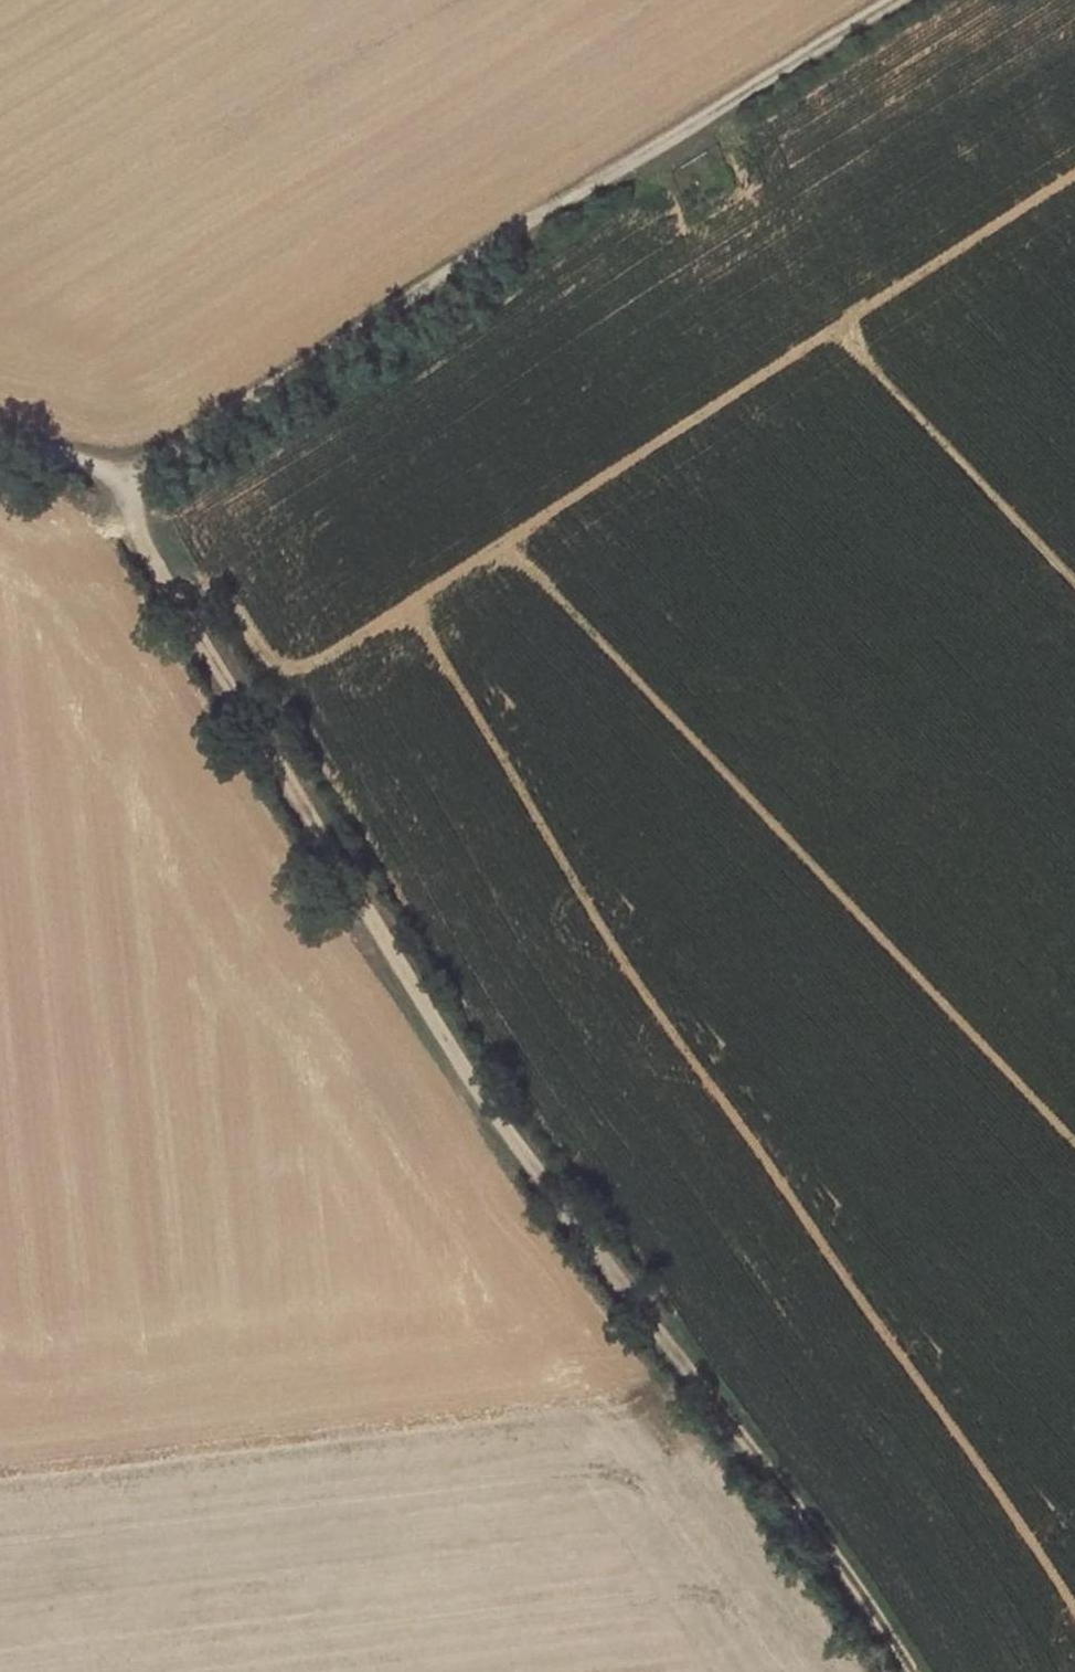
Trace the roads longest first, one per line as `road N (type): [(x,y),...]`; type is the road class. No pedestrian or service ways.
road 1 (track): [(902,1671),(519,1151),(115,482)]
road 2 (track): [(115,482),(897,0)]
road 3 (track): [(115,482),(49,453),(0,447)]

